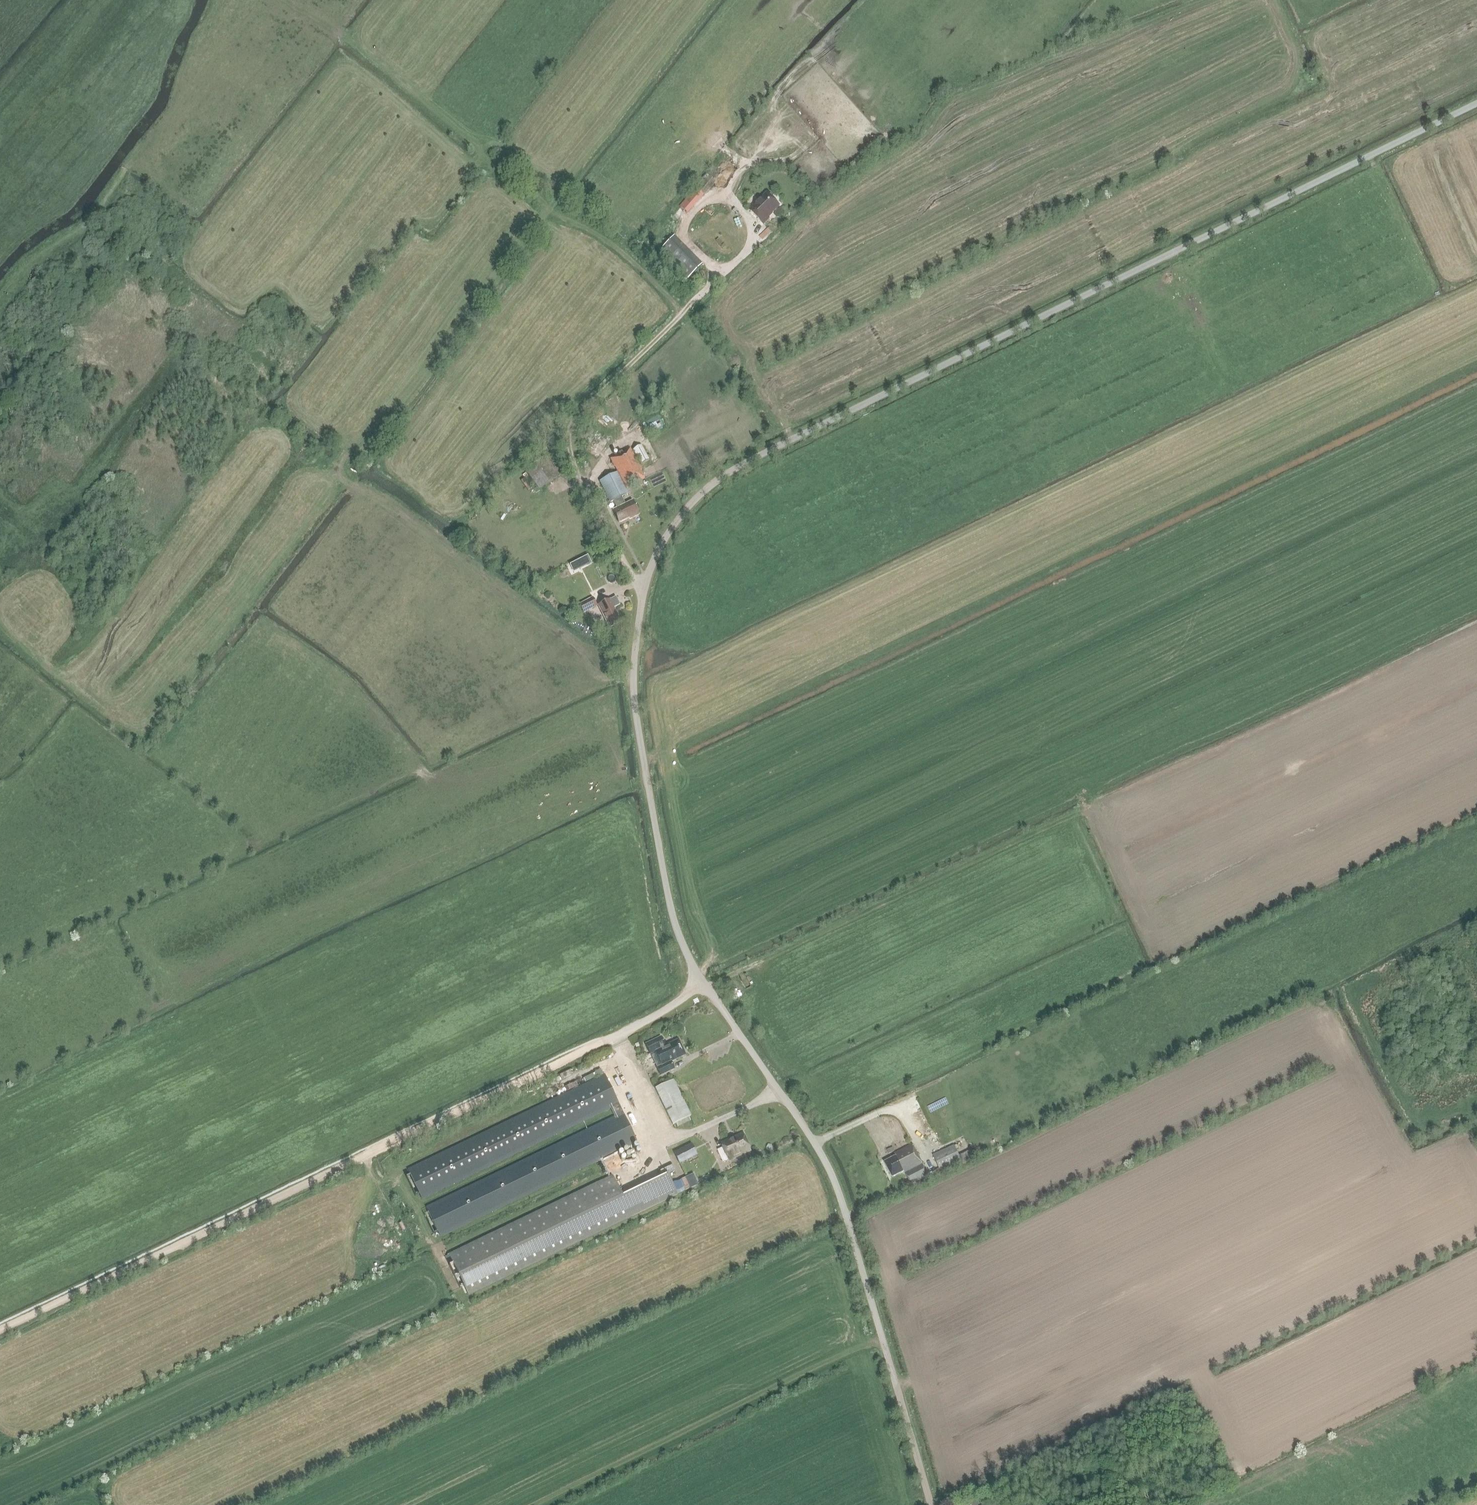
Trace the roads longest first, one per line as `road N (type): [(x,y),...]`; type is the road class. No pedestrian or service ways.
road 1 (unclassified): [(703,984),(671,909),(633,671),(642,588),(667,532),(695,499),(734,468),(1476,105)]
road 2 (track): [(642,588),(578,478),(568,425),(682,312),(643,268),(545,203),(349,42)]
road 3 (track): [(0,1332),(612,1039)]
road 4 (unclassified): [(932,1504),(829,1166),(703,984)]

